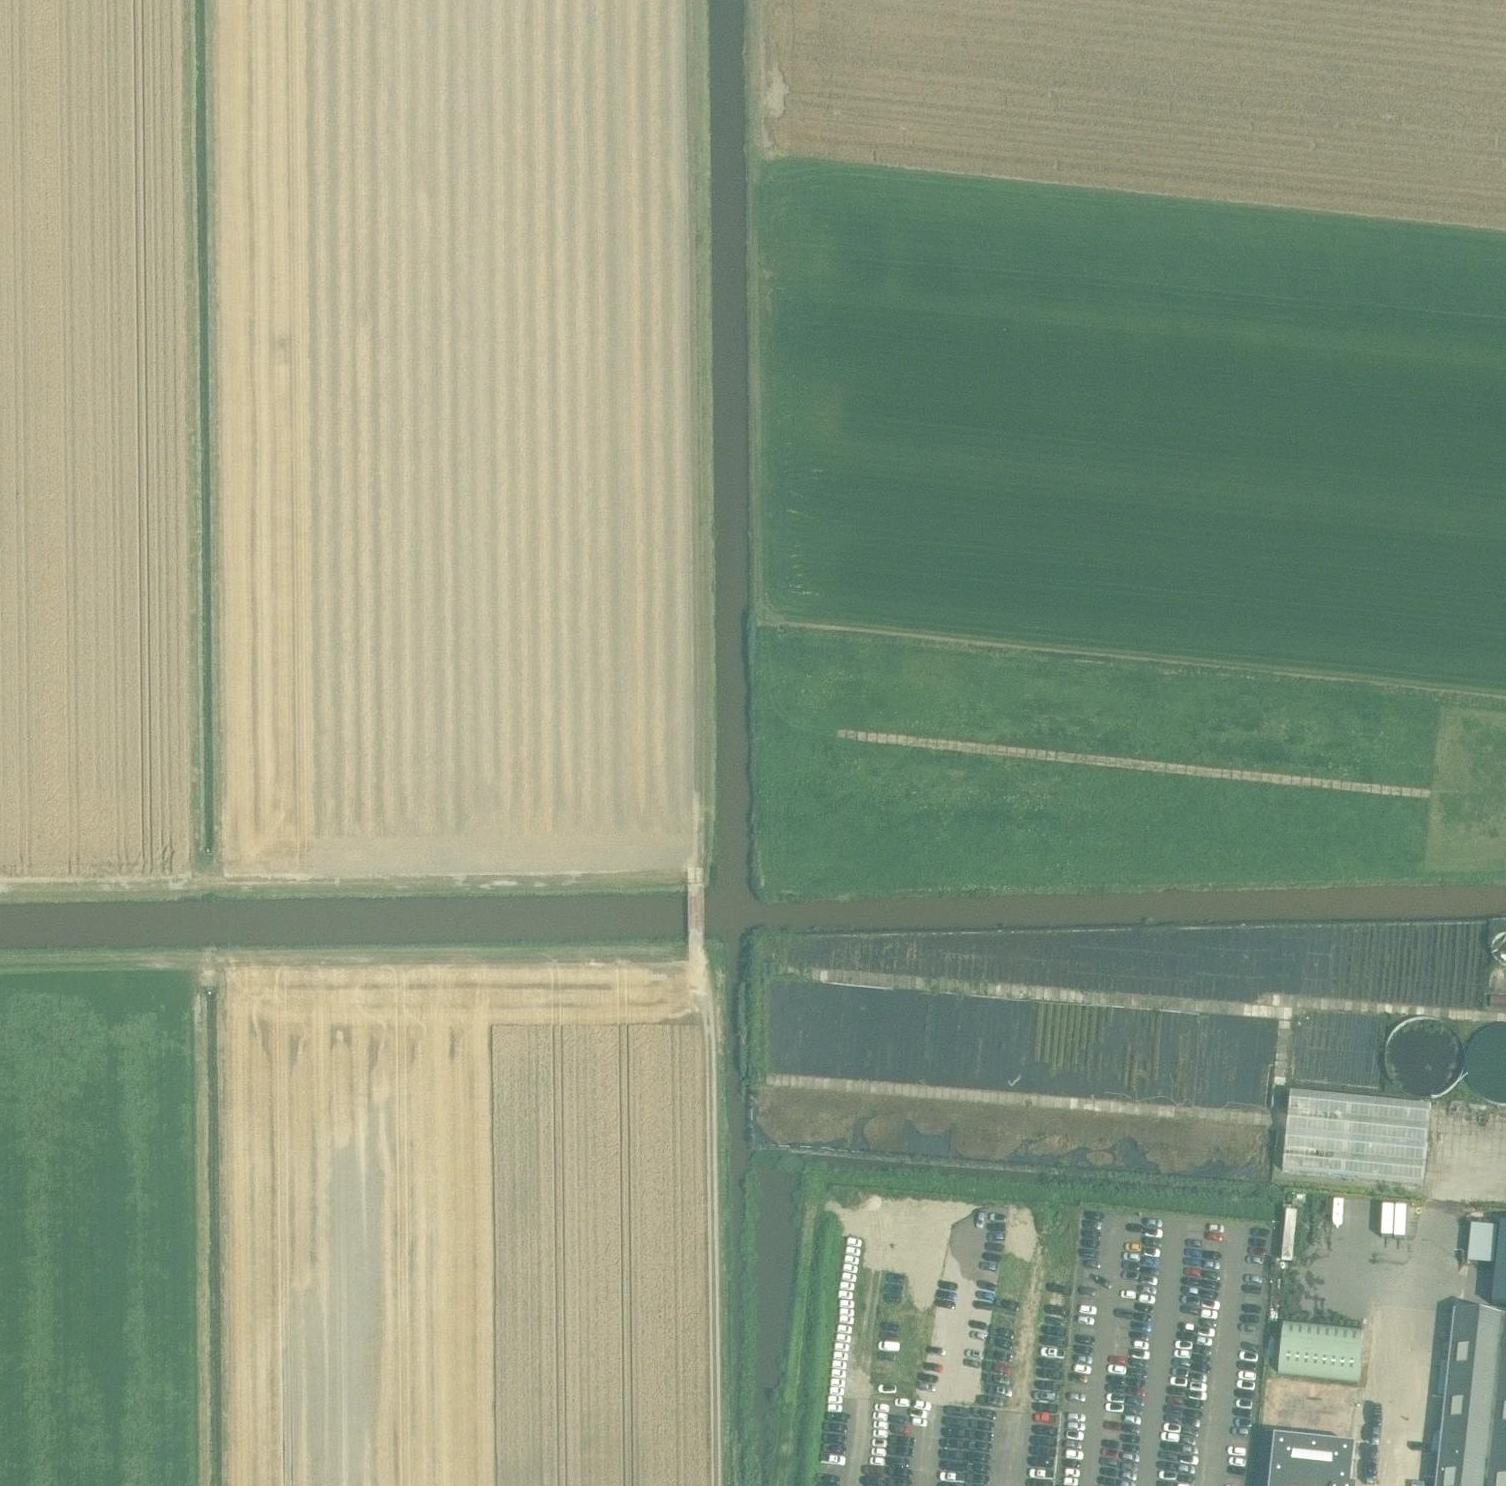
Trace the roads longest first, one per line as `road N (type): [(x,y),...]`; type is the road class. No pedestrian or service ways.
road 1 (track): [(718,1485),(698,873),(697,0)]

